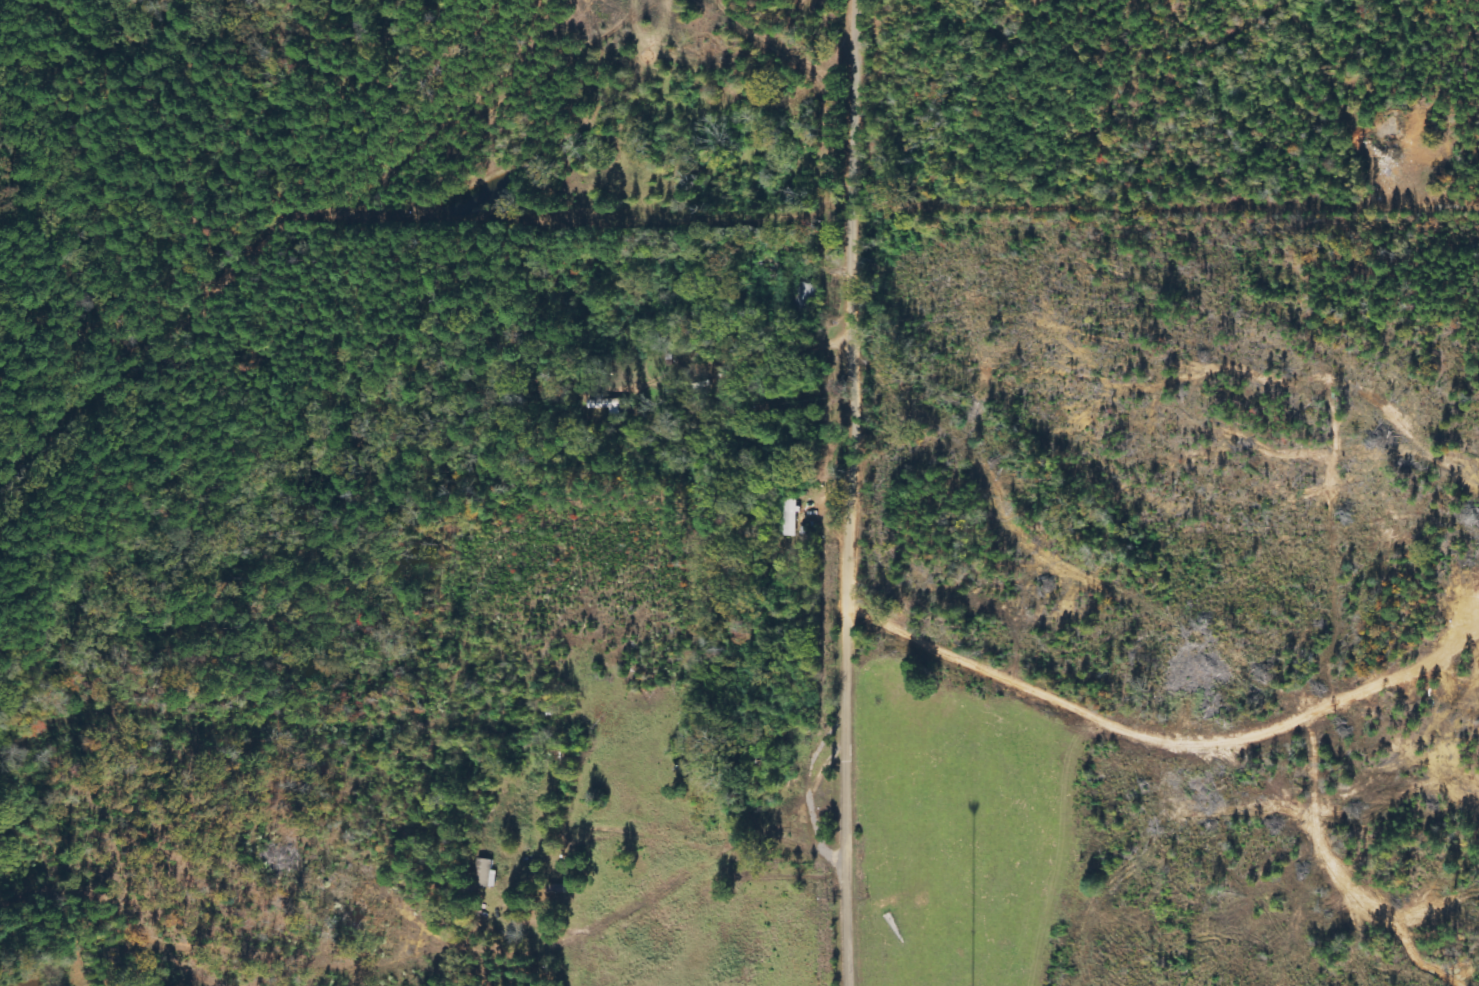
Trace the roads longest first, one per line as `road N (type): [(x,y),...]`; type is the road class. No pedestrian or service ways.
road 1 (residential): [(847,985),(852,0)]

